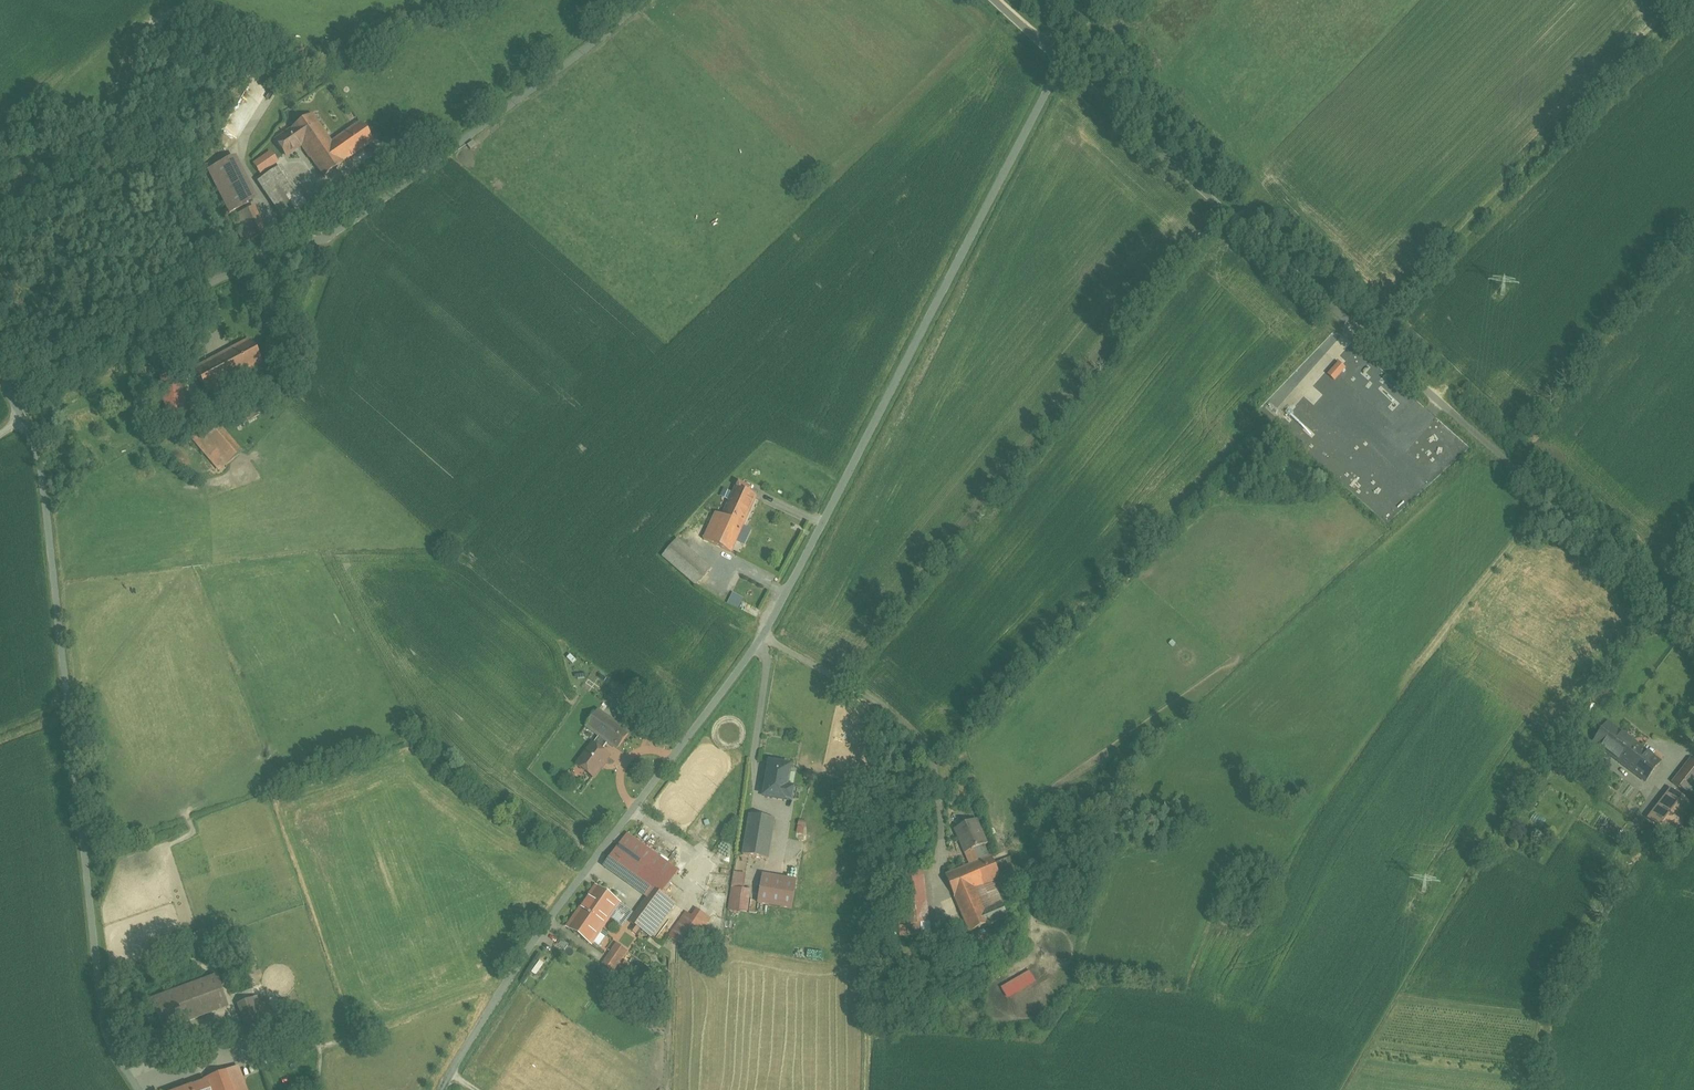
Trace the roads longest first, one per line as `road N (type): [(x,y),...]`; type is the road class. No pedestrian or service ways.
road 1 (unclassified): [(1057,56),(1693,635)]
road 2 (unclassified): [(639,0),(558,72),(361,219),(19,382),(11,397)]
road 3 (unclassified): [(11,397),(27,427),(41,492),(104,1028),(139,1089)]
road 4 (unclassified): [(1057,56),(985,212),(761,632)]
road 5 (unclassified): [(761,632),(536,937),(443,1089)]
road 6 (track): [(1682,0),(1358,336)]
road 7 (unclassified): [(761,632),(857,686),(933,751),(942,855)]

